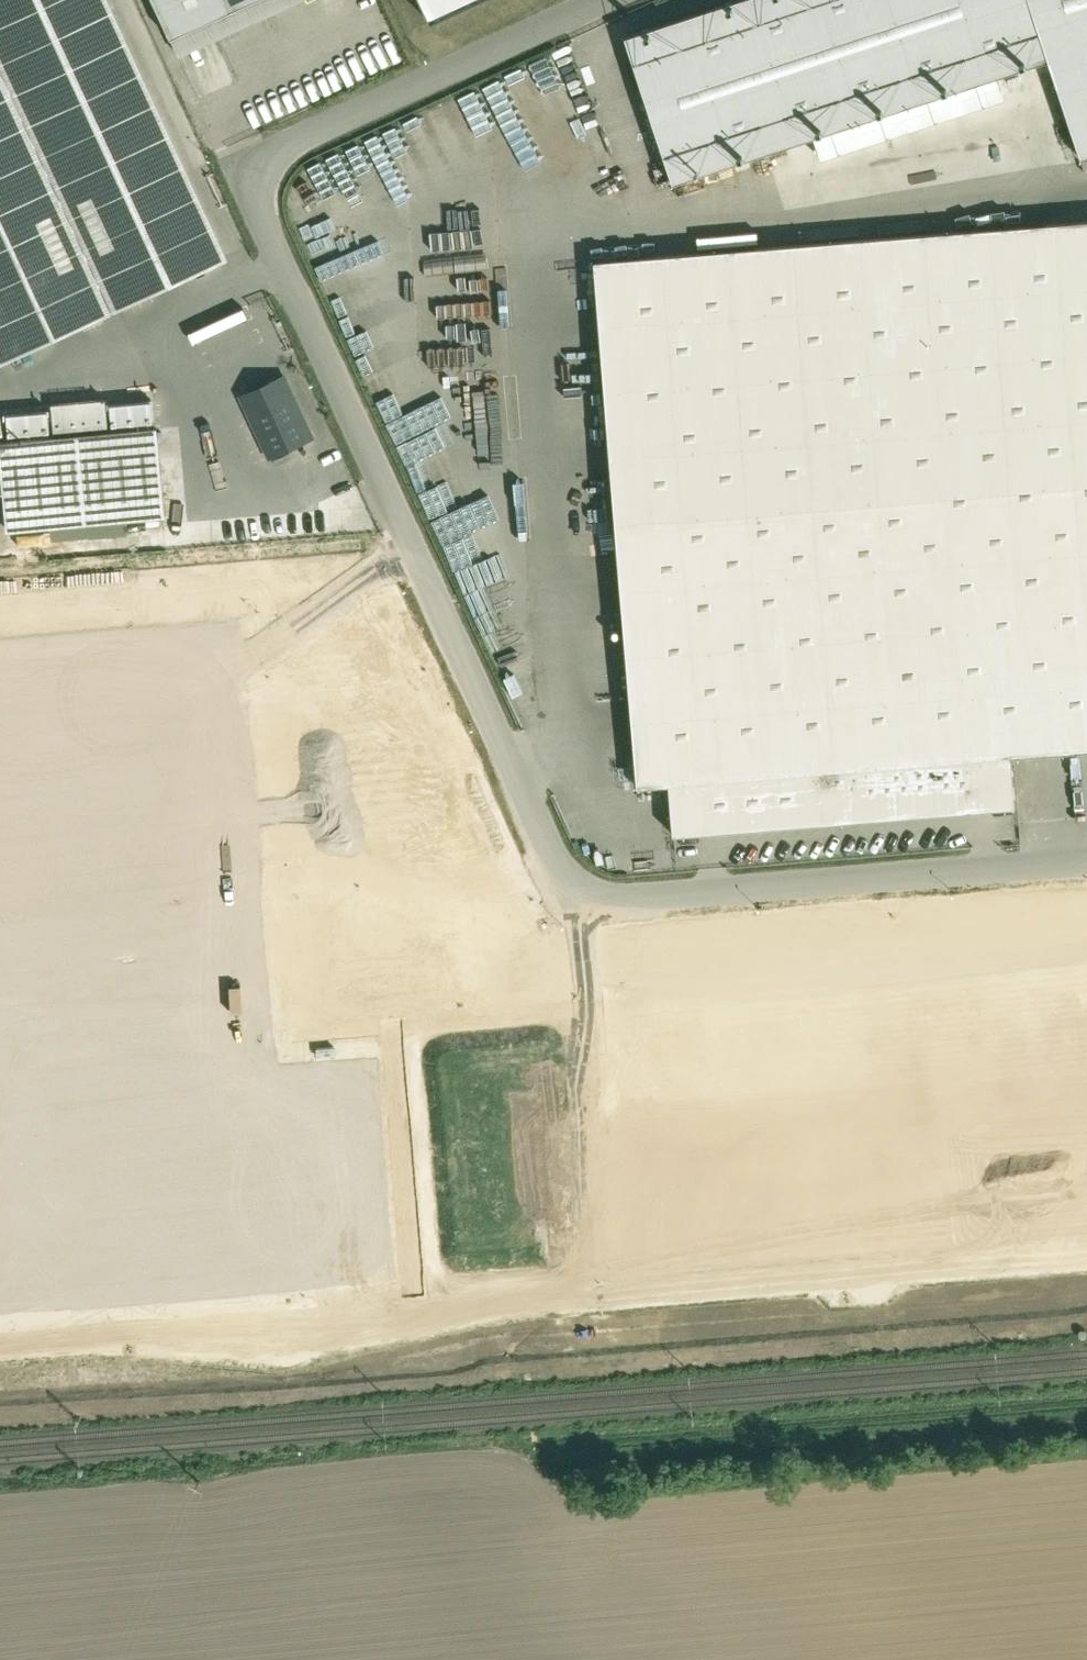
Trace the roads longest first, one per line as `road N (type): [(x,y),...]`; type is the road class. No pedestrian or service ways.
road 1 (unclassified): [(619,0),(243,176),(582,905),(1086,863)]

